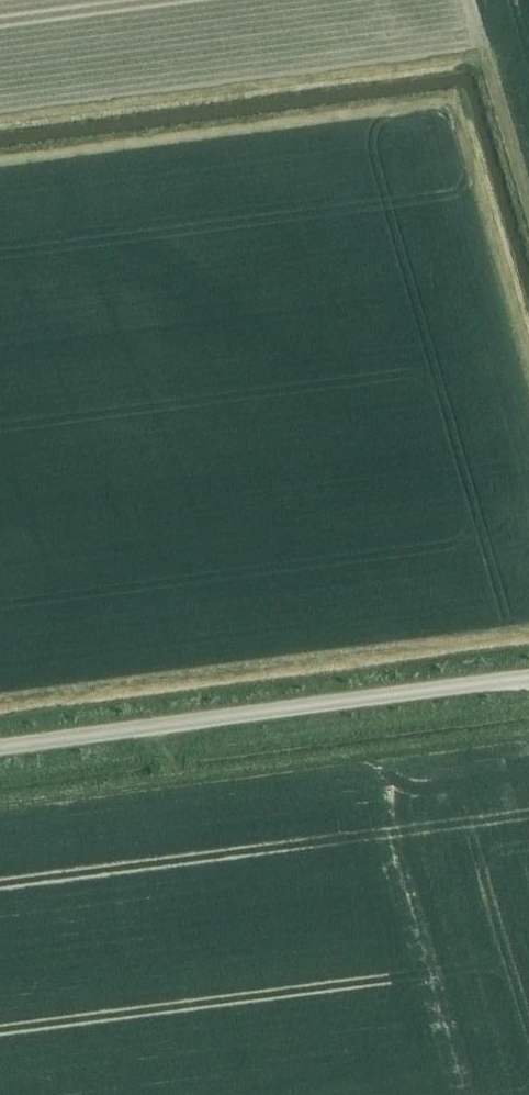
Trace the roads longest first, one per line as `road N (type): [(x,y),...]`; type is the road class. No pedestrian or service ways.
road 1 (unclassified): [(0,748),(528,679)]

